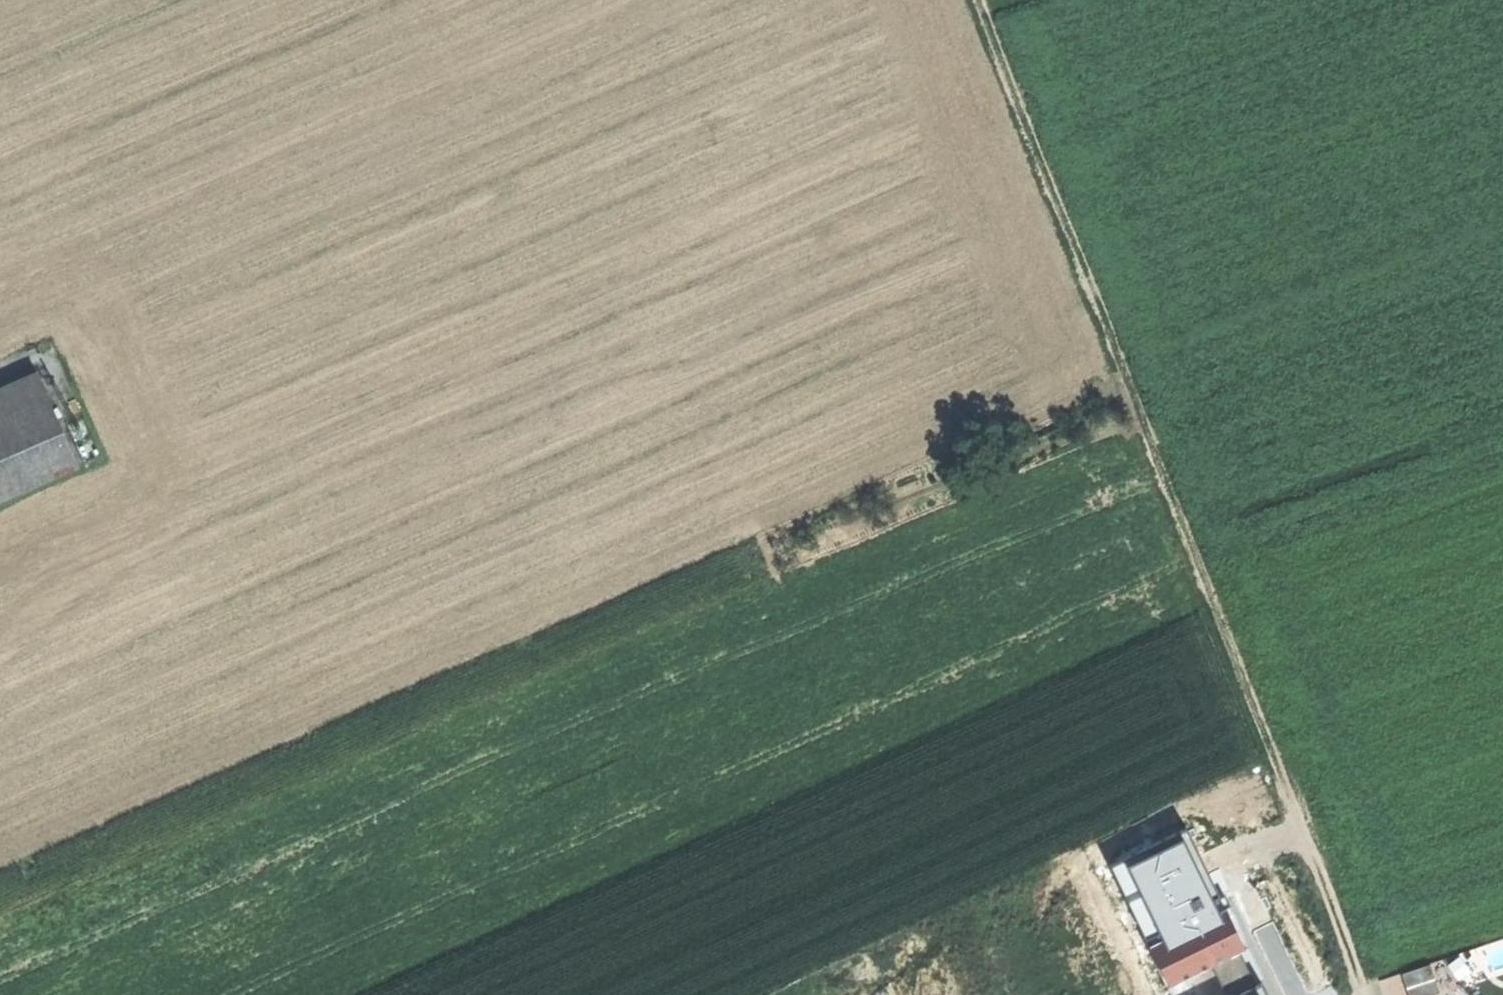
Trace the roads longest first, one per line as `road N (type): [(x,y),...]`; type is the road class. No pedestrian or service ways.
road 1 (track): [(1368,994),(983,0)]

